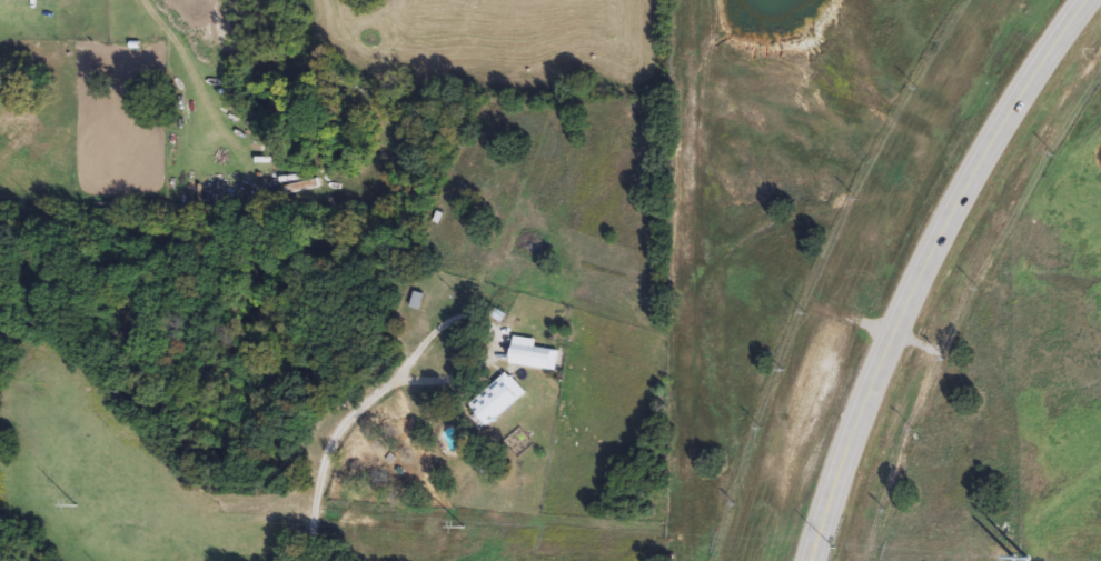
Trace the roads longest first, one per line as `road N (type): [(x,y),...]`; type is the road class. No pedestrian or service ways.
road 1 (primary): [(1090,0),(964,189),(869,394),(812,560)]

